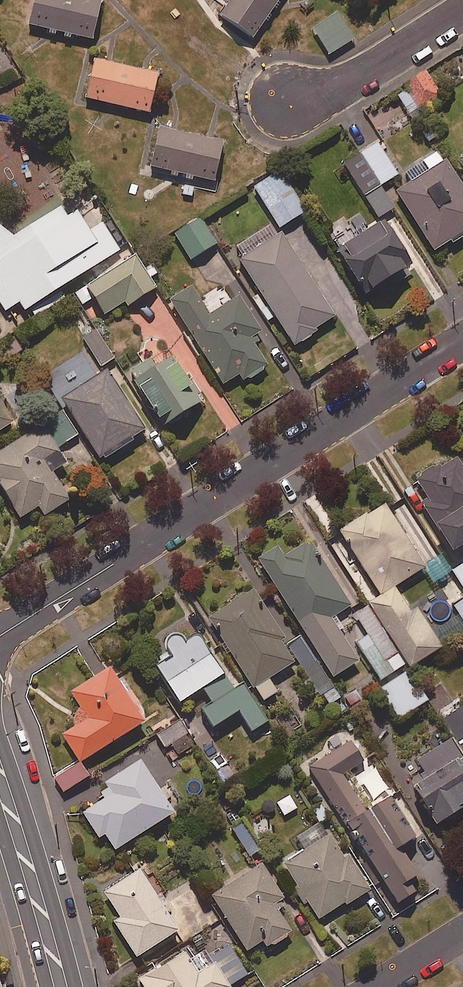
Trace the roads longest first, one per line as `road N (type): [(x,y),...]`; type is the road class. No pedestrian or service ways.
road 1 (residential): [(0,635),(462,341)]
road 2 (tertiary): [(0,776),(60,986)]
road 3 (residential): [(462,11),(341,87),(281,100)]

